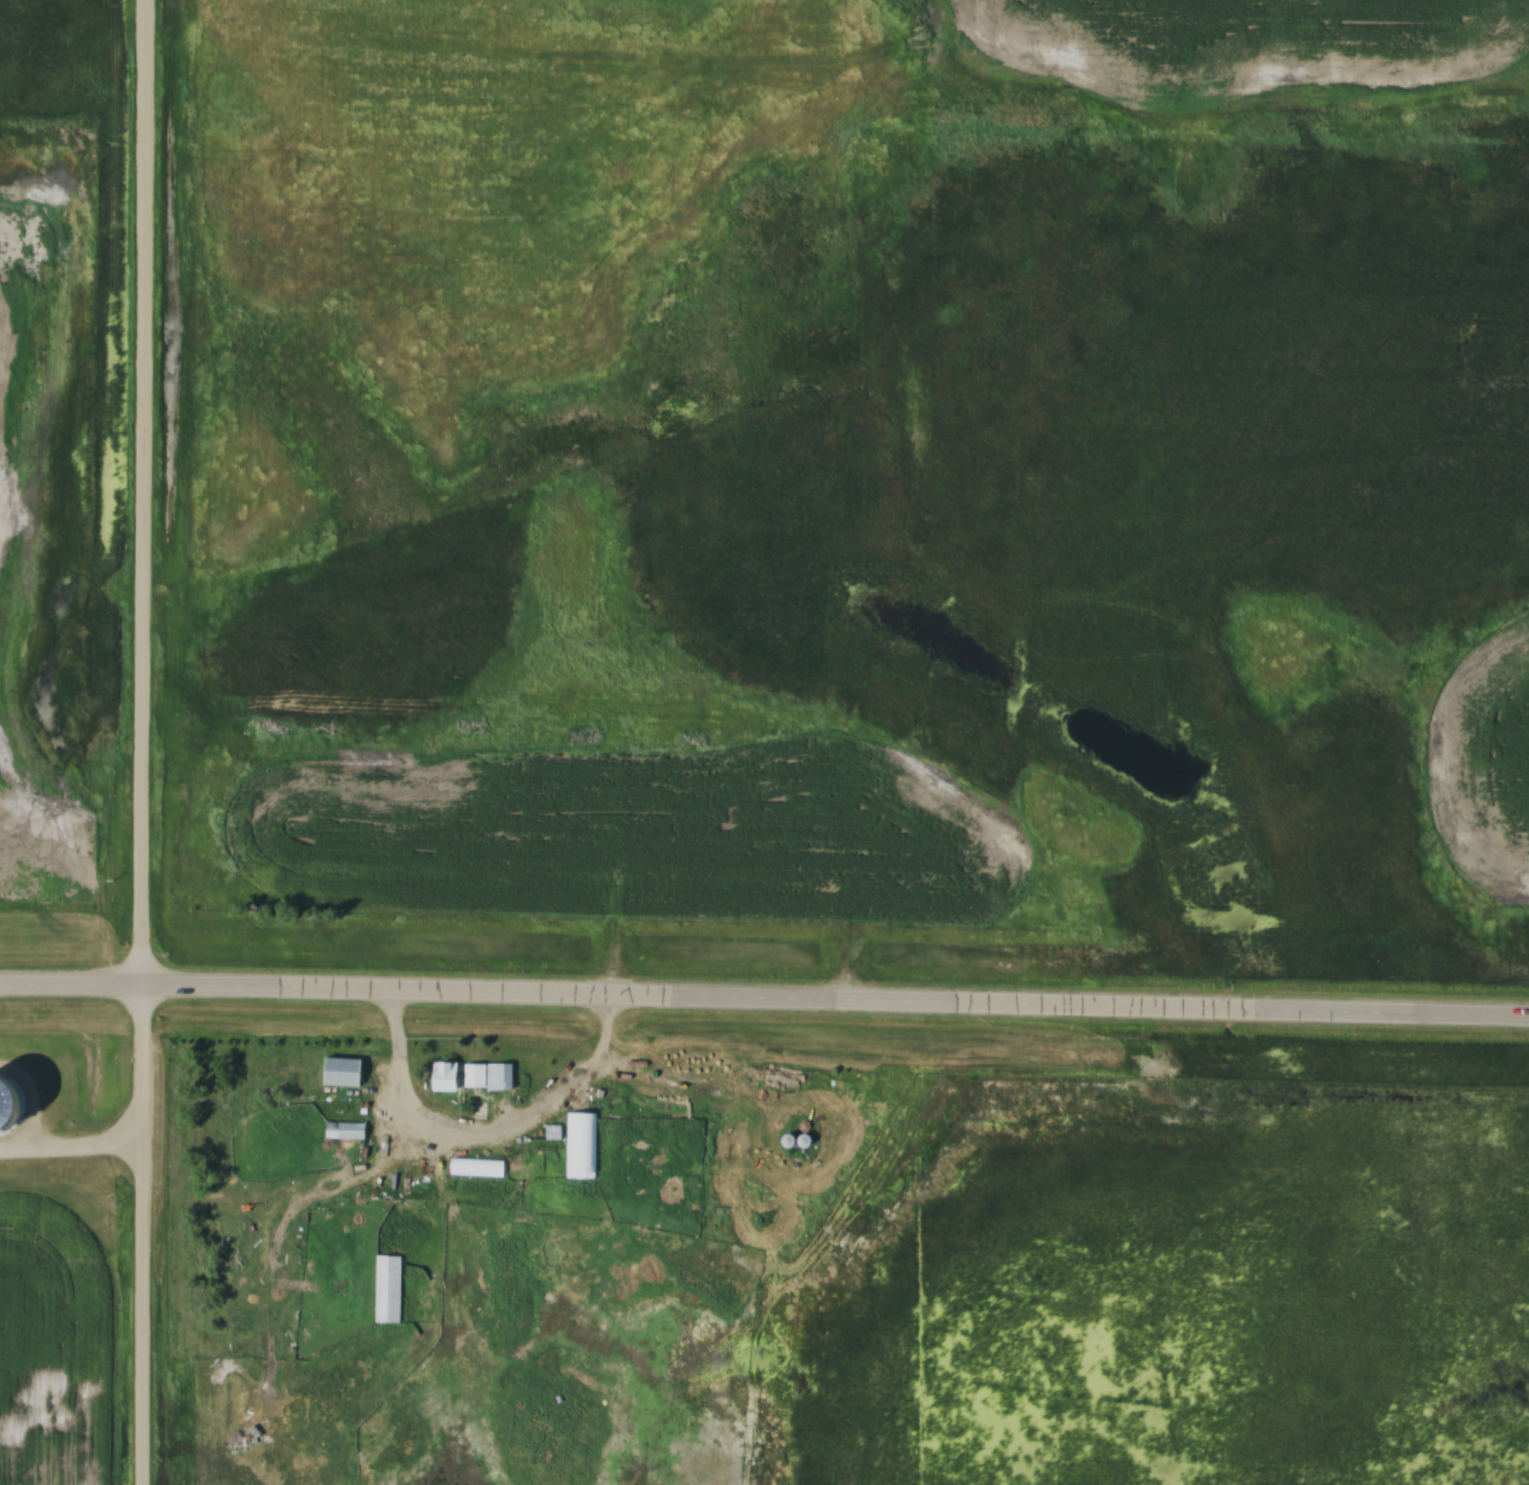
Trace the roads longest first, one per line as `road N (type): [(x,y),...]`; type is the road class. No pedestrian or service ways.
road 1 (secondary): [(0,988),(1528,1021)]
road 2 (track): [(142,1484),(139,0)]

